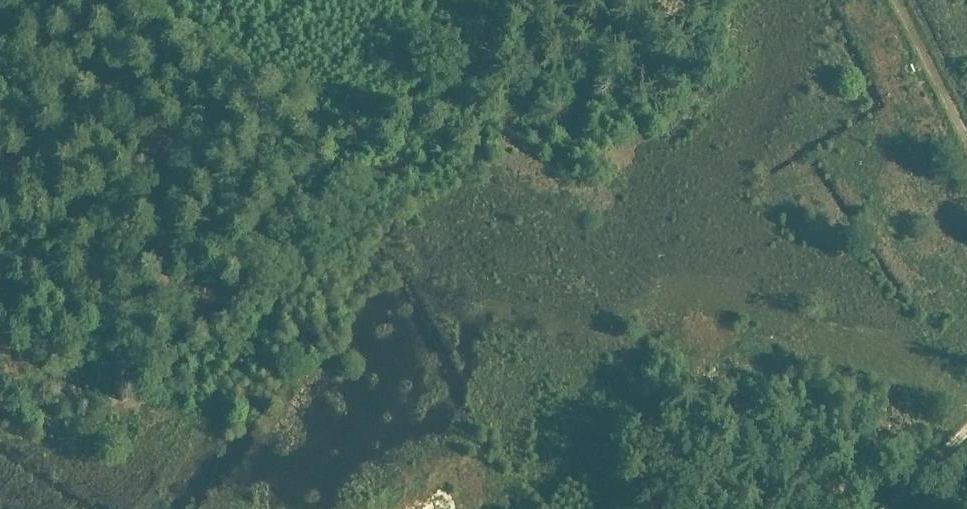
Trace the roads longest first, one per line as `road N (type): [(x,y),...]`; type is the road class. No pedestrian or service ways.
road 1 (track): [(966,137),(899,0)]

